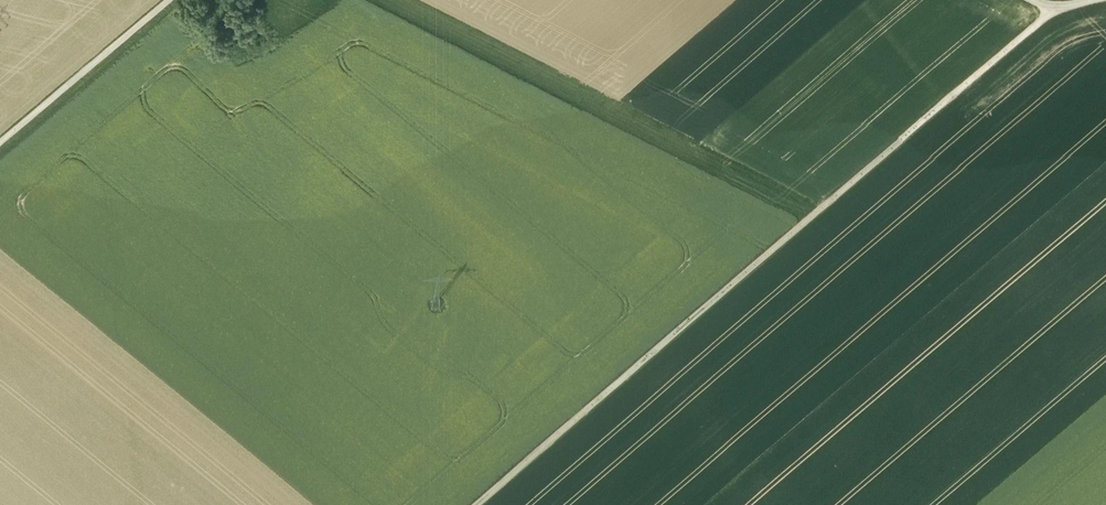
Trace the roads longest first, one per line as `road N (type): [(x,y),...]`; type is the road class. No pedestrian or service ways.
road 1 (track): [(477,504),(1051,12)]
road 2 (track): [(0,144),(168,0)]

